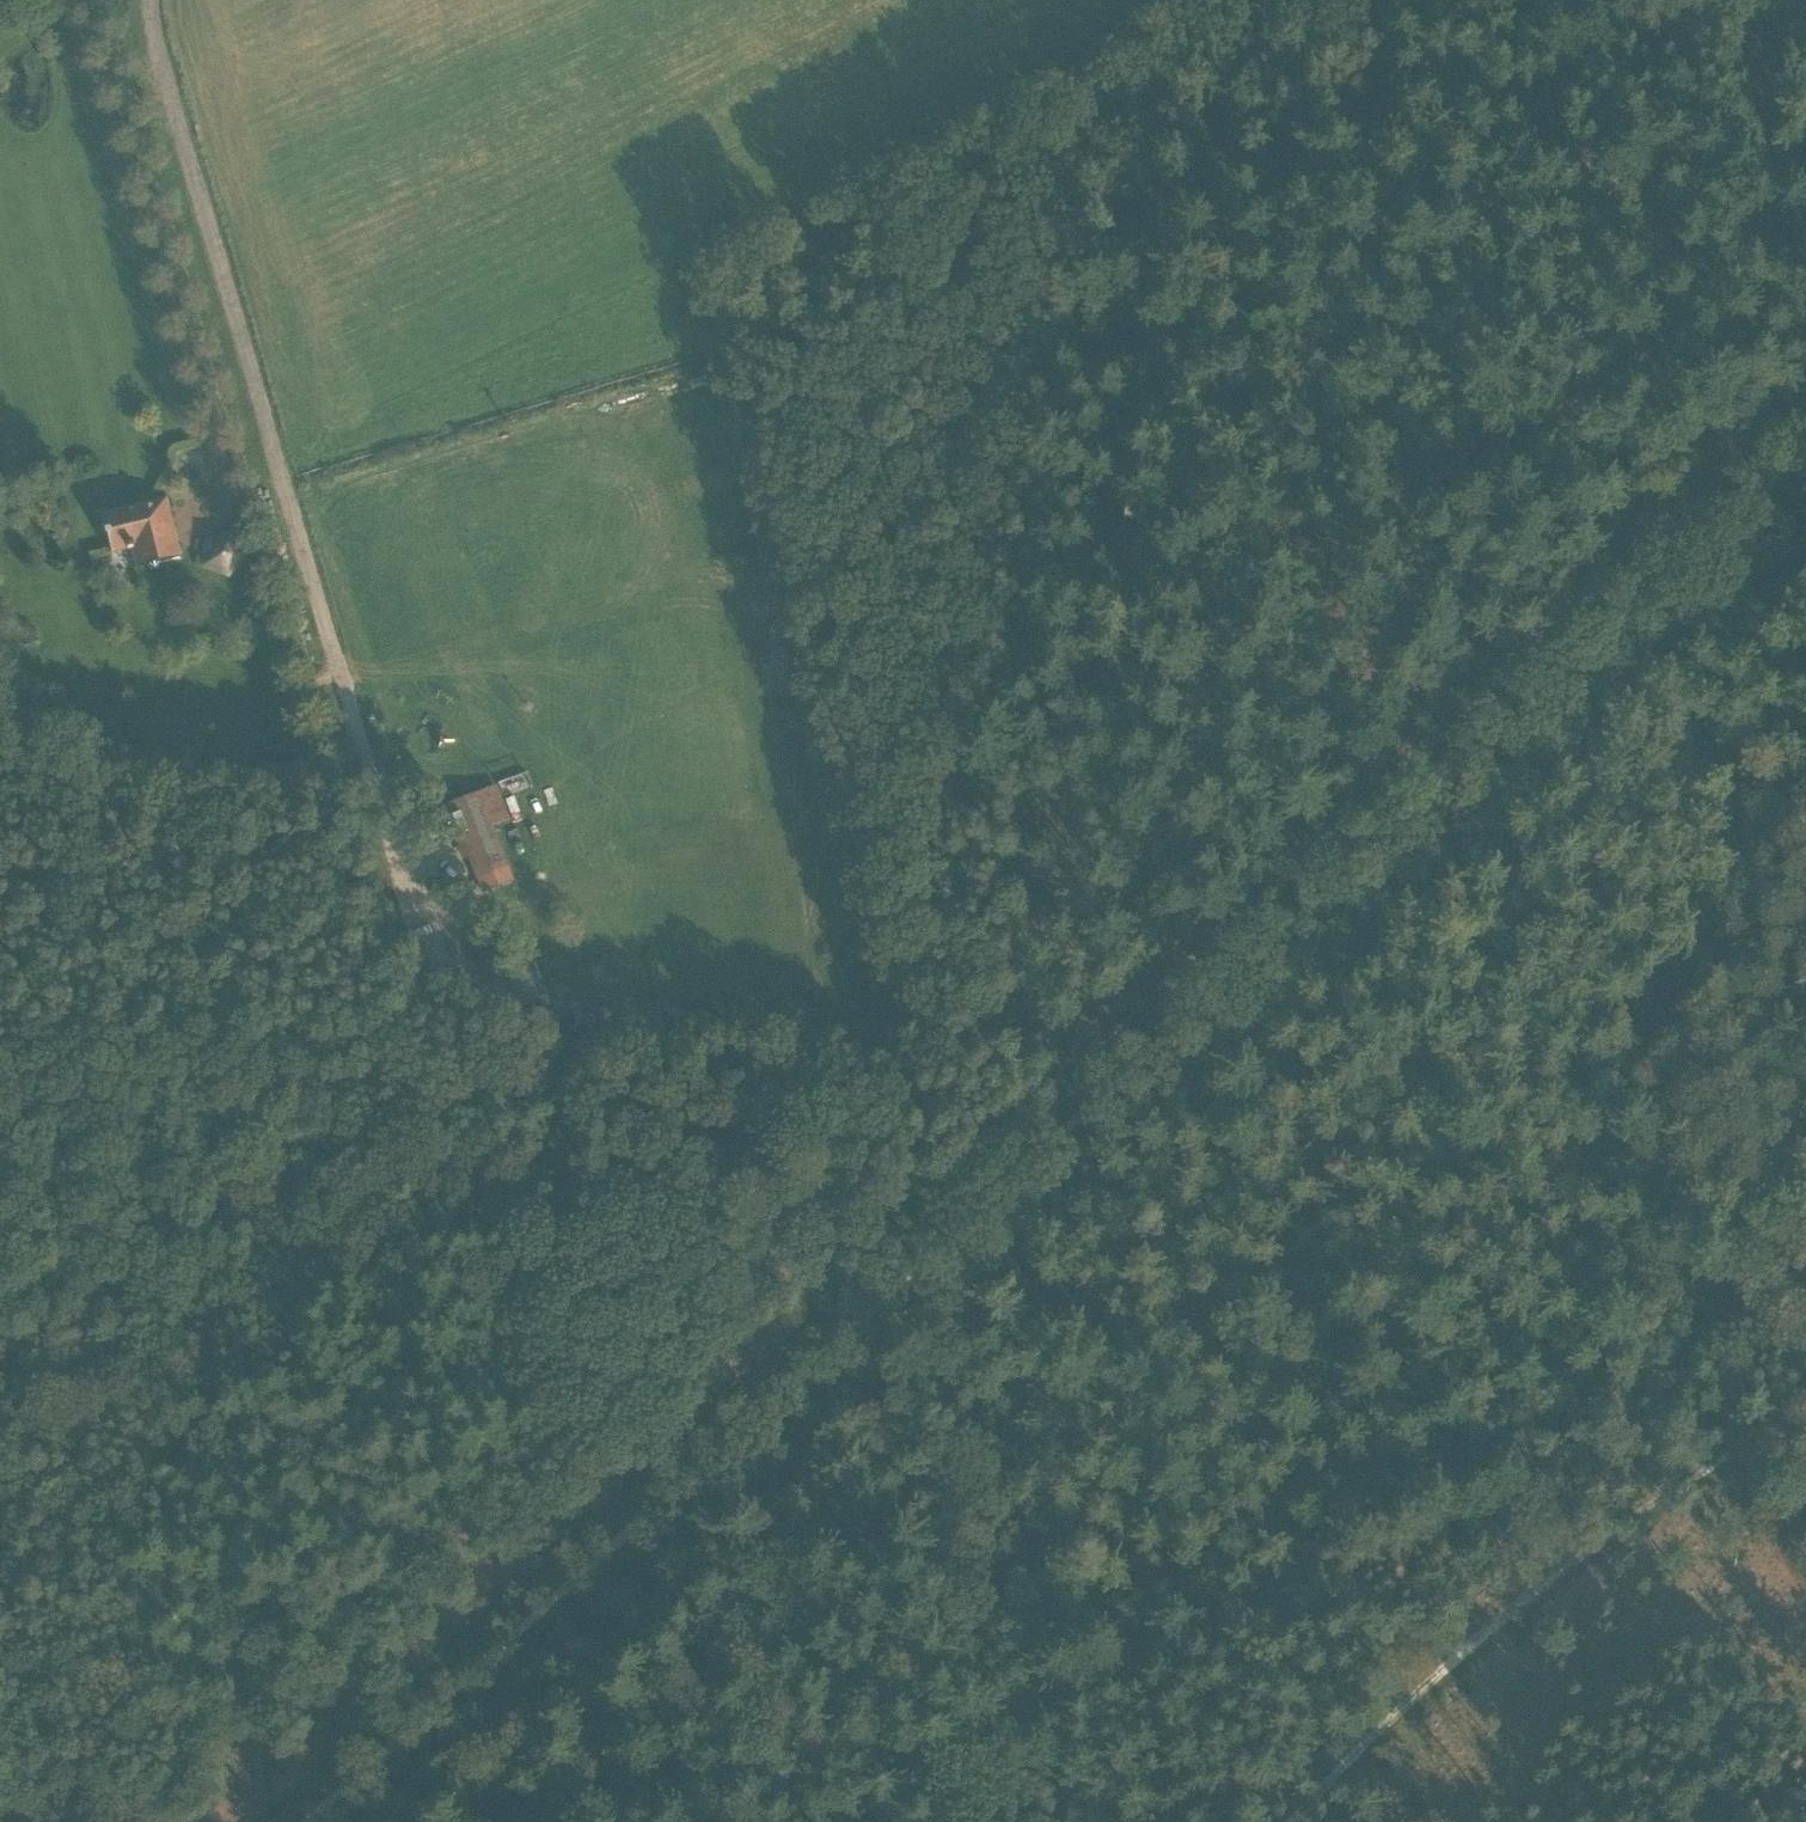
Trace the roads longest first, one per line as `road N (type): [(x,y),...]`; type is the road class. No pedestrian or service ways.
road 1 (track): [(313,1821),(1805,451)]
road 2 (track): [(1805,1403),(1569,1565),(1394,1717),(1294,1821)]
road 3 (track): [(1062,1821),(1007,1649),(922,1267)]

